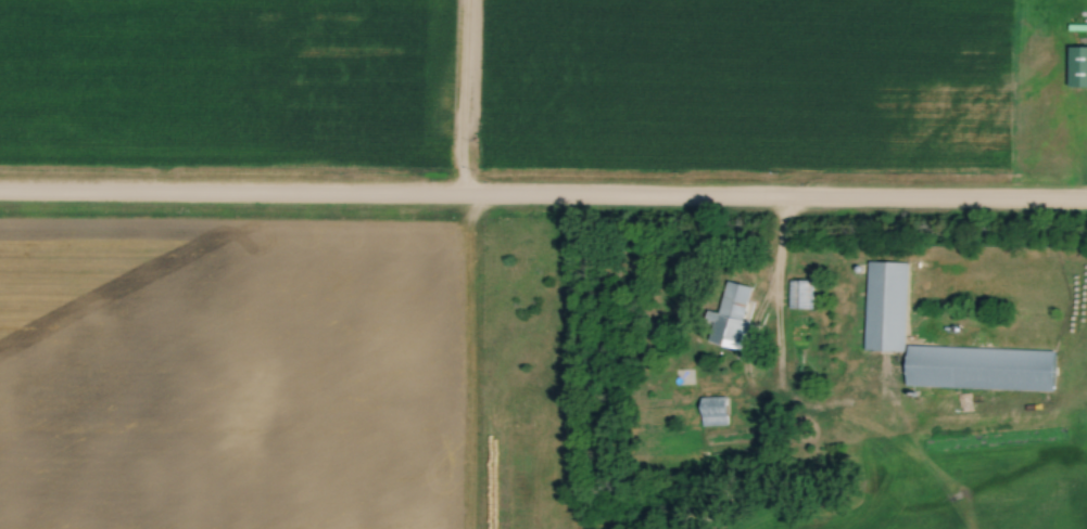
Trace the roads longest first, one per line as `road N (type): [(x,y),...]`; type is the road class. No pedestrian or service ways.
road 1 (residential): [(1086,207),(0,198)]
road 2 (residential): [(470,0),(466,202)]

